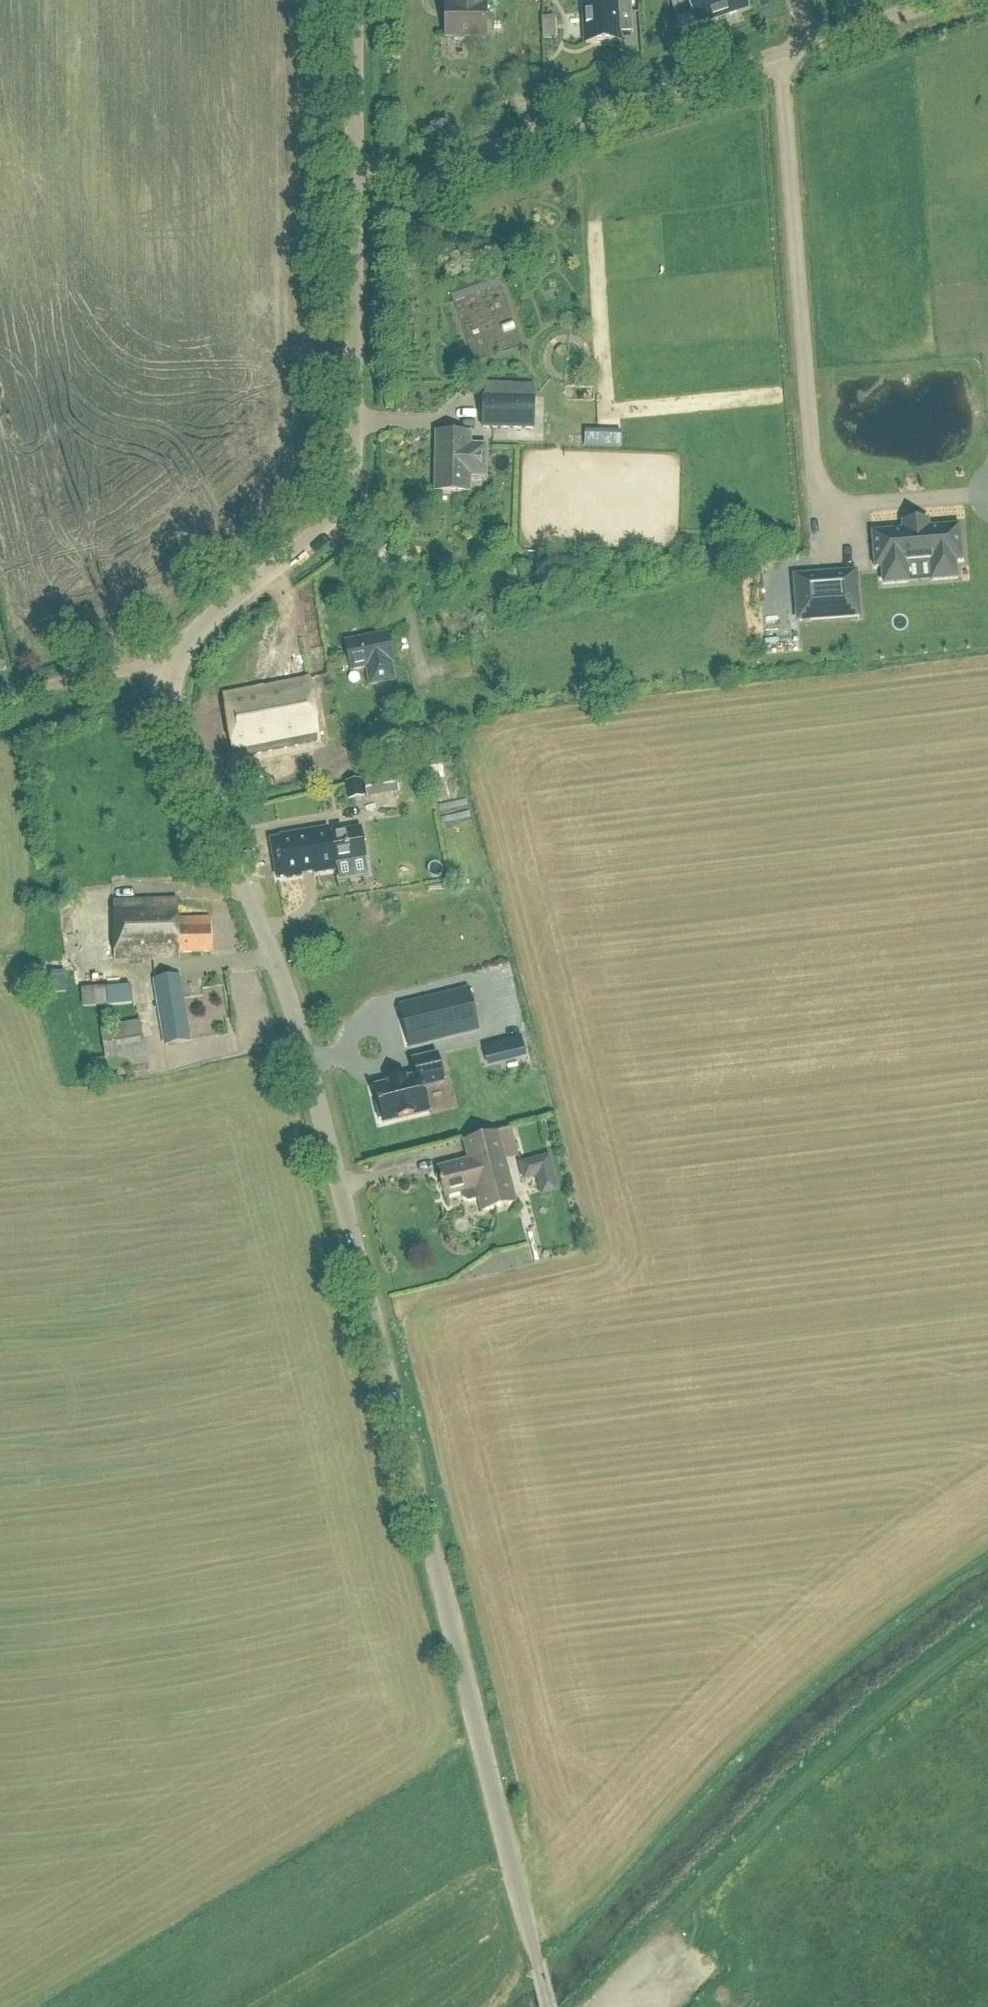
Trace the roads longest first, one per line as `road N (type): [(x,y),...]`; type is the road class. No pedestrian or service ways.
road 1 (unclassified): [(548,2006),(309,1075),(276,967),(174,730),(168,684)]
road 2 (unclassified): [(168,684),(202,629),(319,532),(346,493),(357,193)]
road 3 (unclassified): [(357,193),(810,44)]
road 4 (track): [(669,1923),(836,1757),(987,1635)]
road 5 (unclassified): [(357,193),(354,0)]
road 6 (unclassified): [(0,711),(118,678),(168,684)]
road 7 (unclassified): [(810,44),(945,0)]

